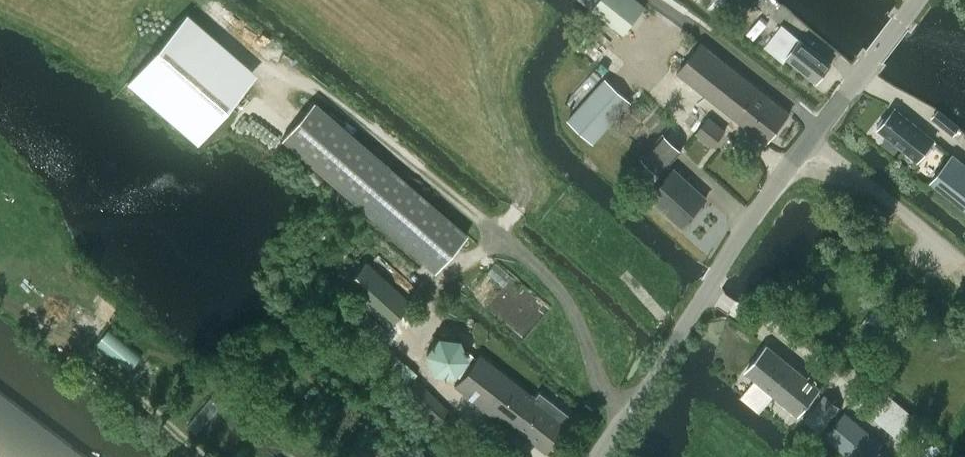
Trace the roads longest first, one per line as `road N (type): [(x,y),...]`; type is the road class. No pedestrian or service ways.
road 1 (unclassified): [(601,456),(812,137)]
road 2 (unclassified): [(812,137),(964,265)]
road 3 (unclassified): [(812,137),(918,0)]

